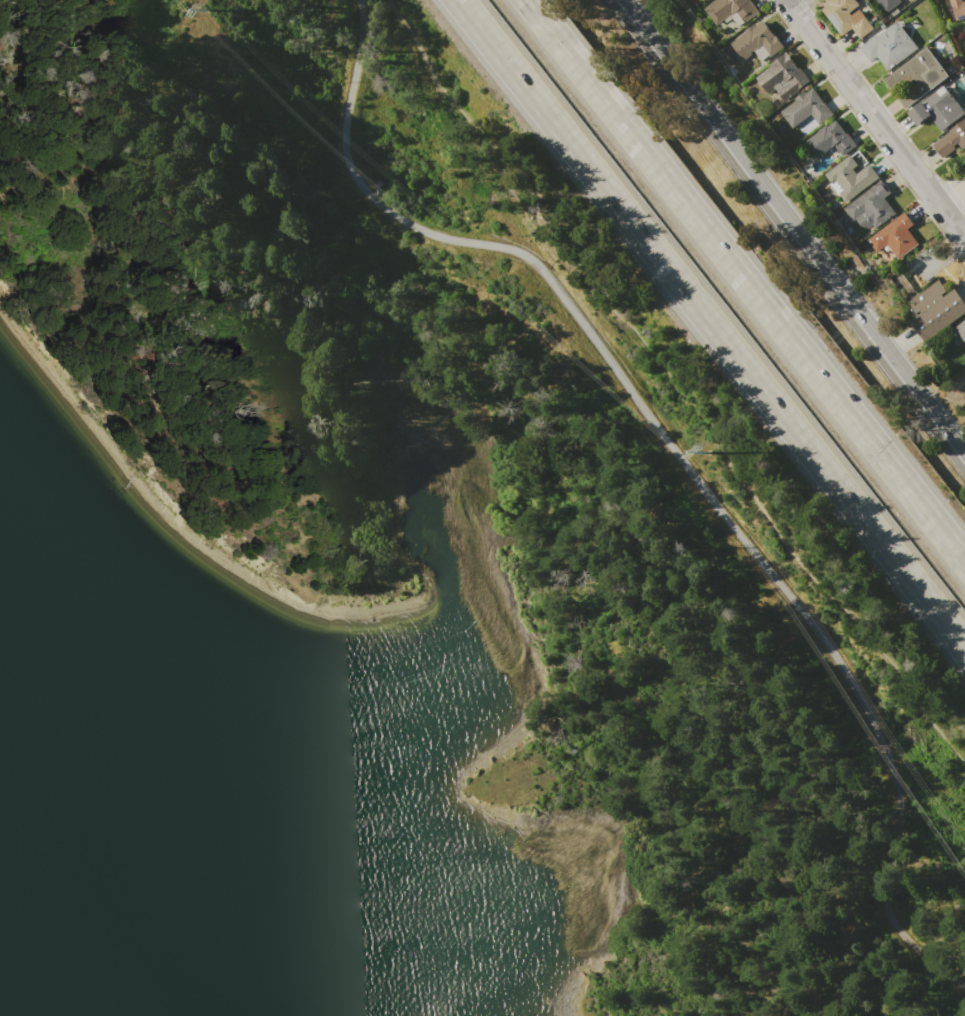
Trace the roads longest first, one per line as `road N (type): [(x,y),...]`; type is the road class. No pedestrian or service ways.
road 1 (motorway): [(458,0),(964,649)]
road 2 (motorway): [(964,562),(526,0)]
road 3 (secondary): [(964,454),(624,0)]
road 4 (residential): [(964,247),(784,0)]

